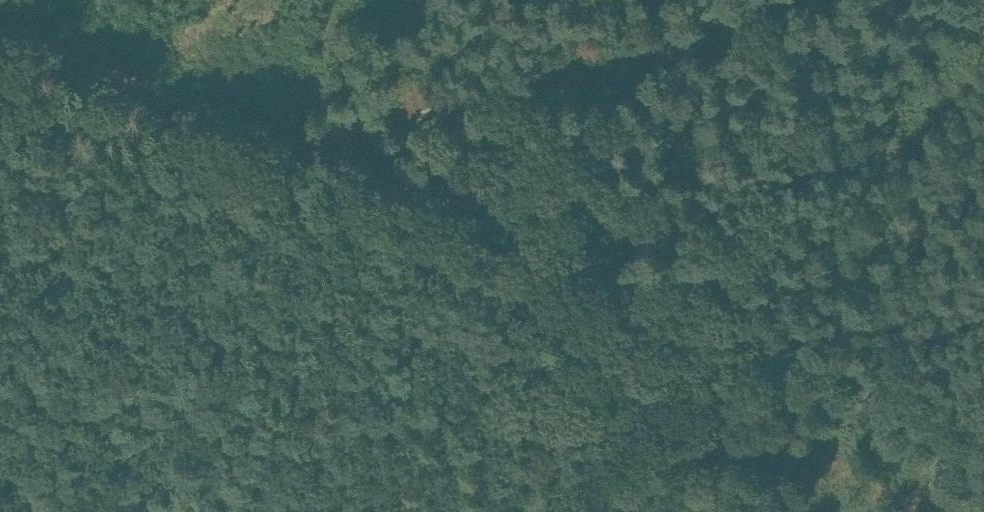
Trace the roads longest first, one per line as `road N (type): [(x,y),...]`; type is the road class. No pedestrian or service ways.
road 1 (track): [(276,127),(396,186),(696,310),(983,410)]
road 2 (track): [(276,127),(343,117),(718,0)]
road 3 (track): [(49,41),(276,127)]

